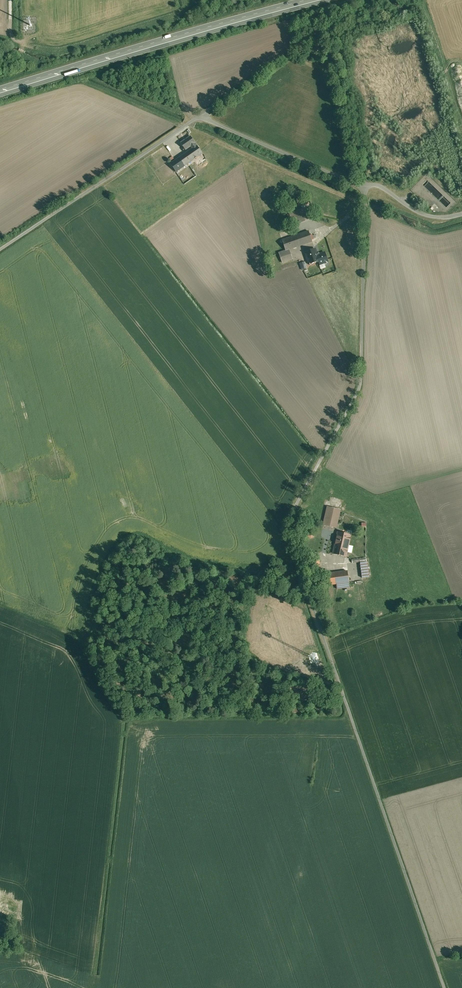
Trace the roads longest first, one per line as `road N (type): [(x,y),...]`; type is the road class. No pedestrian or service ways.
road 1 (unclassified): [(446,987),(285,515),(362,390),(366,188)]
road 2 (unclassified): [(0,249),(196,118),(366,188)]
road 3 (trunk): [(315,0),(0,91)]

